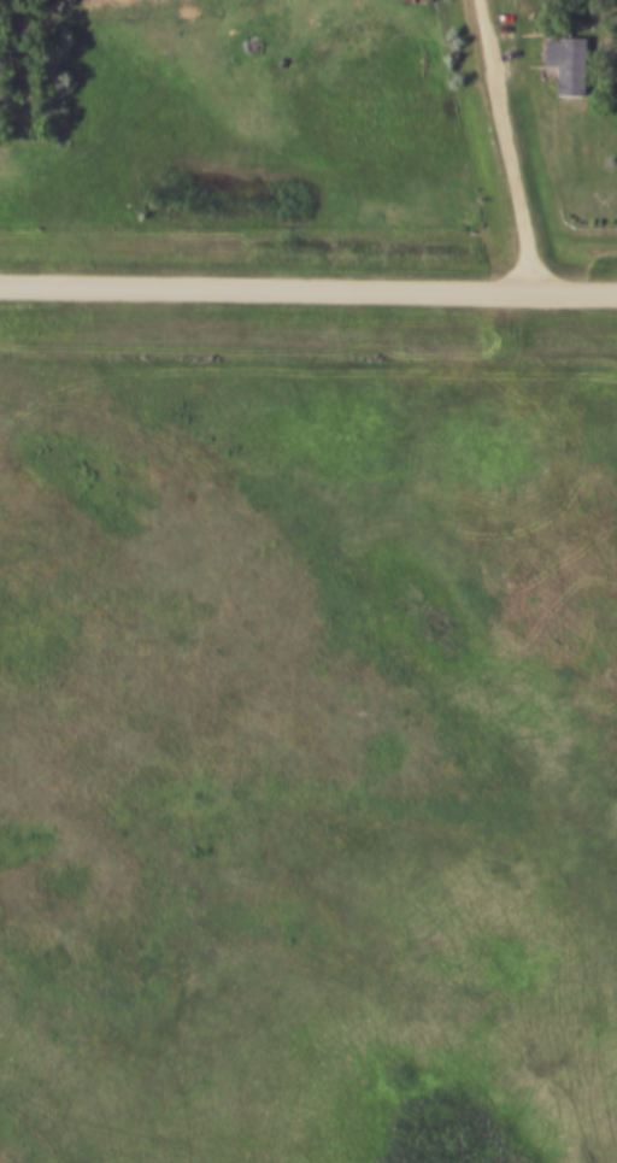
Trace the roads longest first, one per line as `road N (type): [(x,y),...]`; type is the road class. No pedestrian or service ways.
road 1 (residential): [(0,279),(616,288)]

